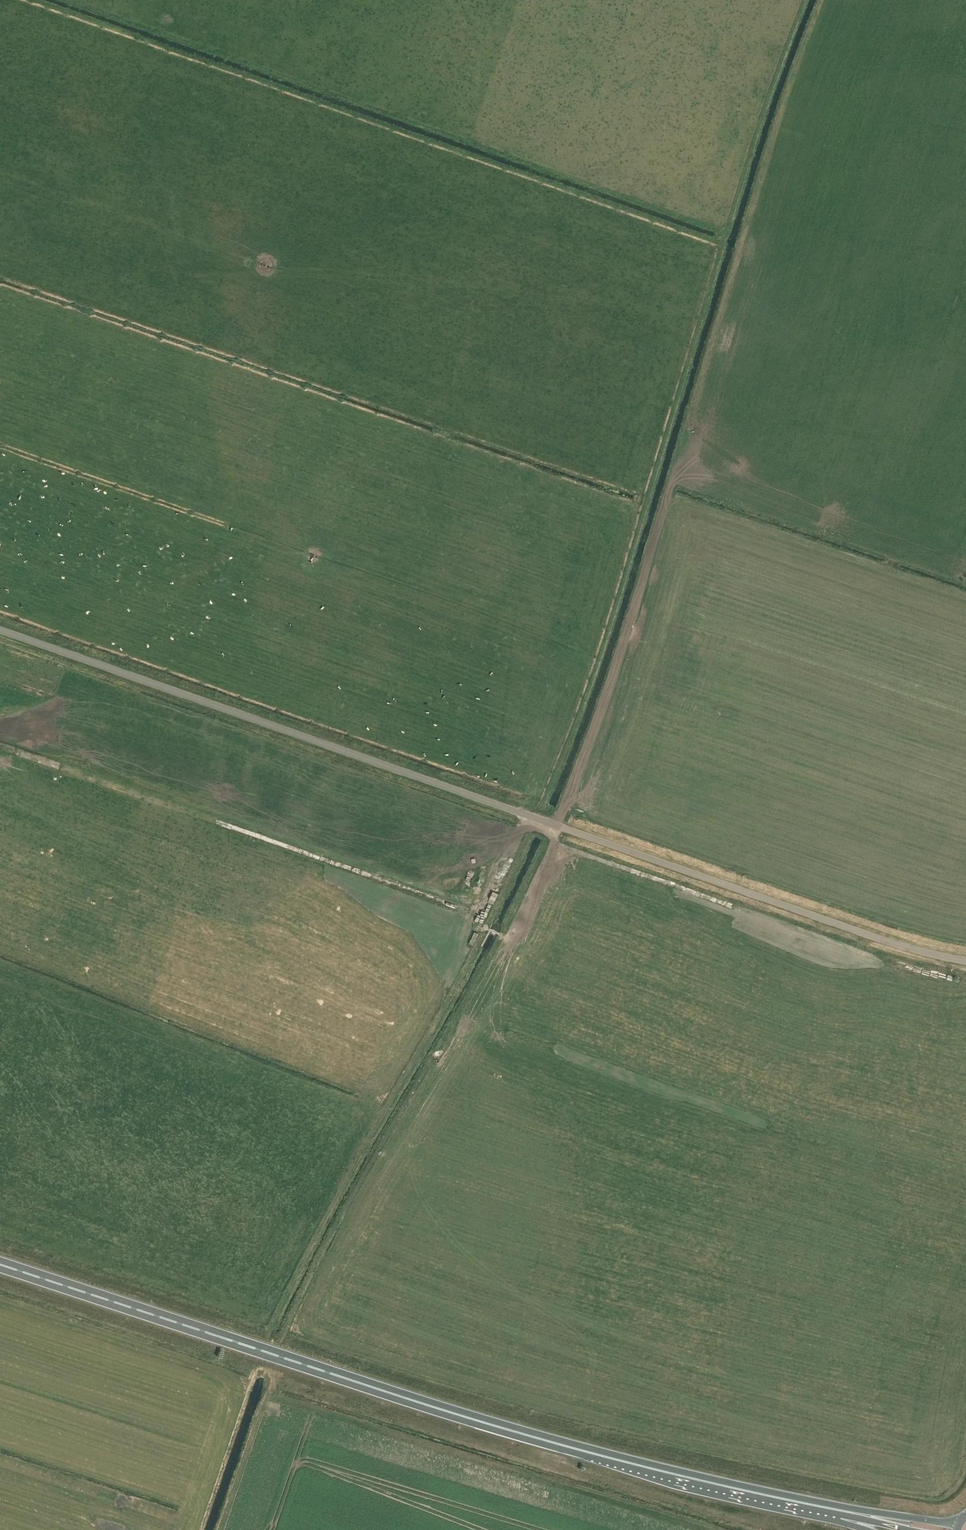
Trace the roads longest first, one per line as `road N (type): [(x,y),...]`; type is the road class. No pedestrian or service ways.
road 1 (unclassified): [(965,960),(877,938),(0,630)]
road 2 (trunk): [(817,1506),(527,1435),(0,1265)]

